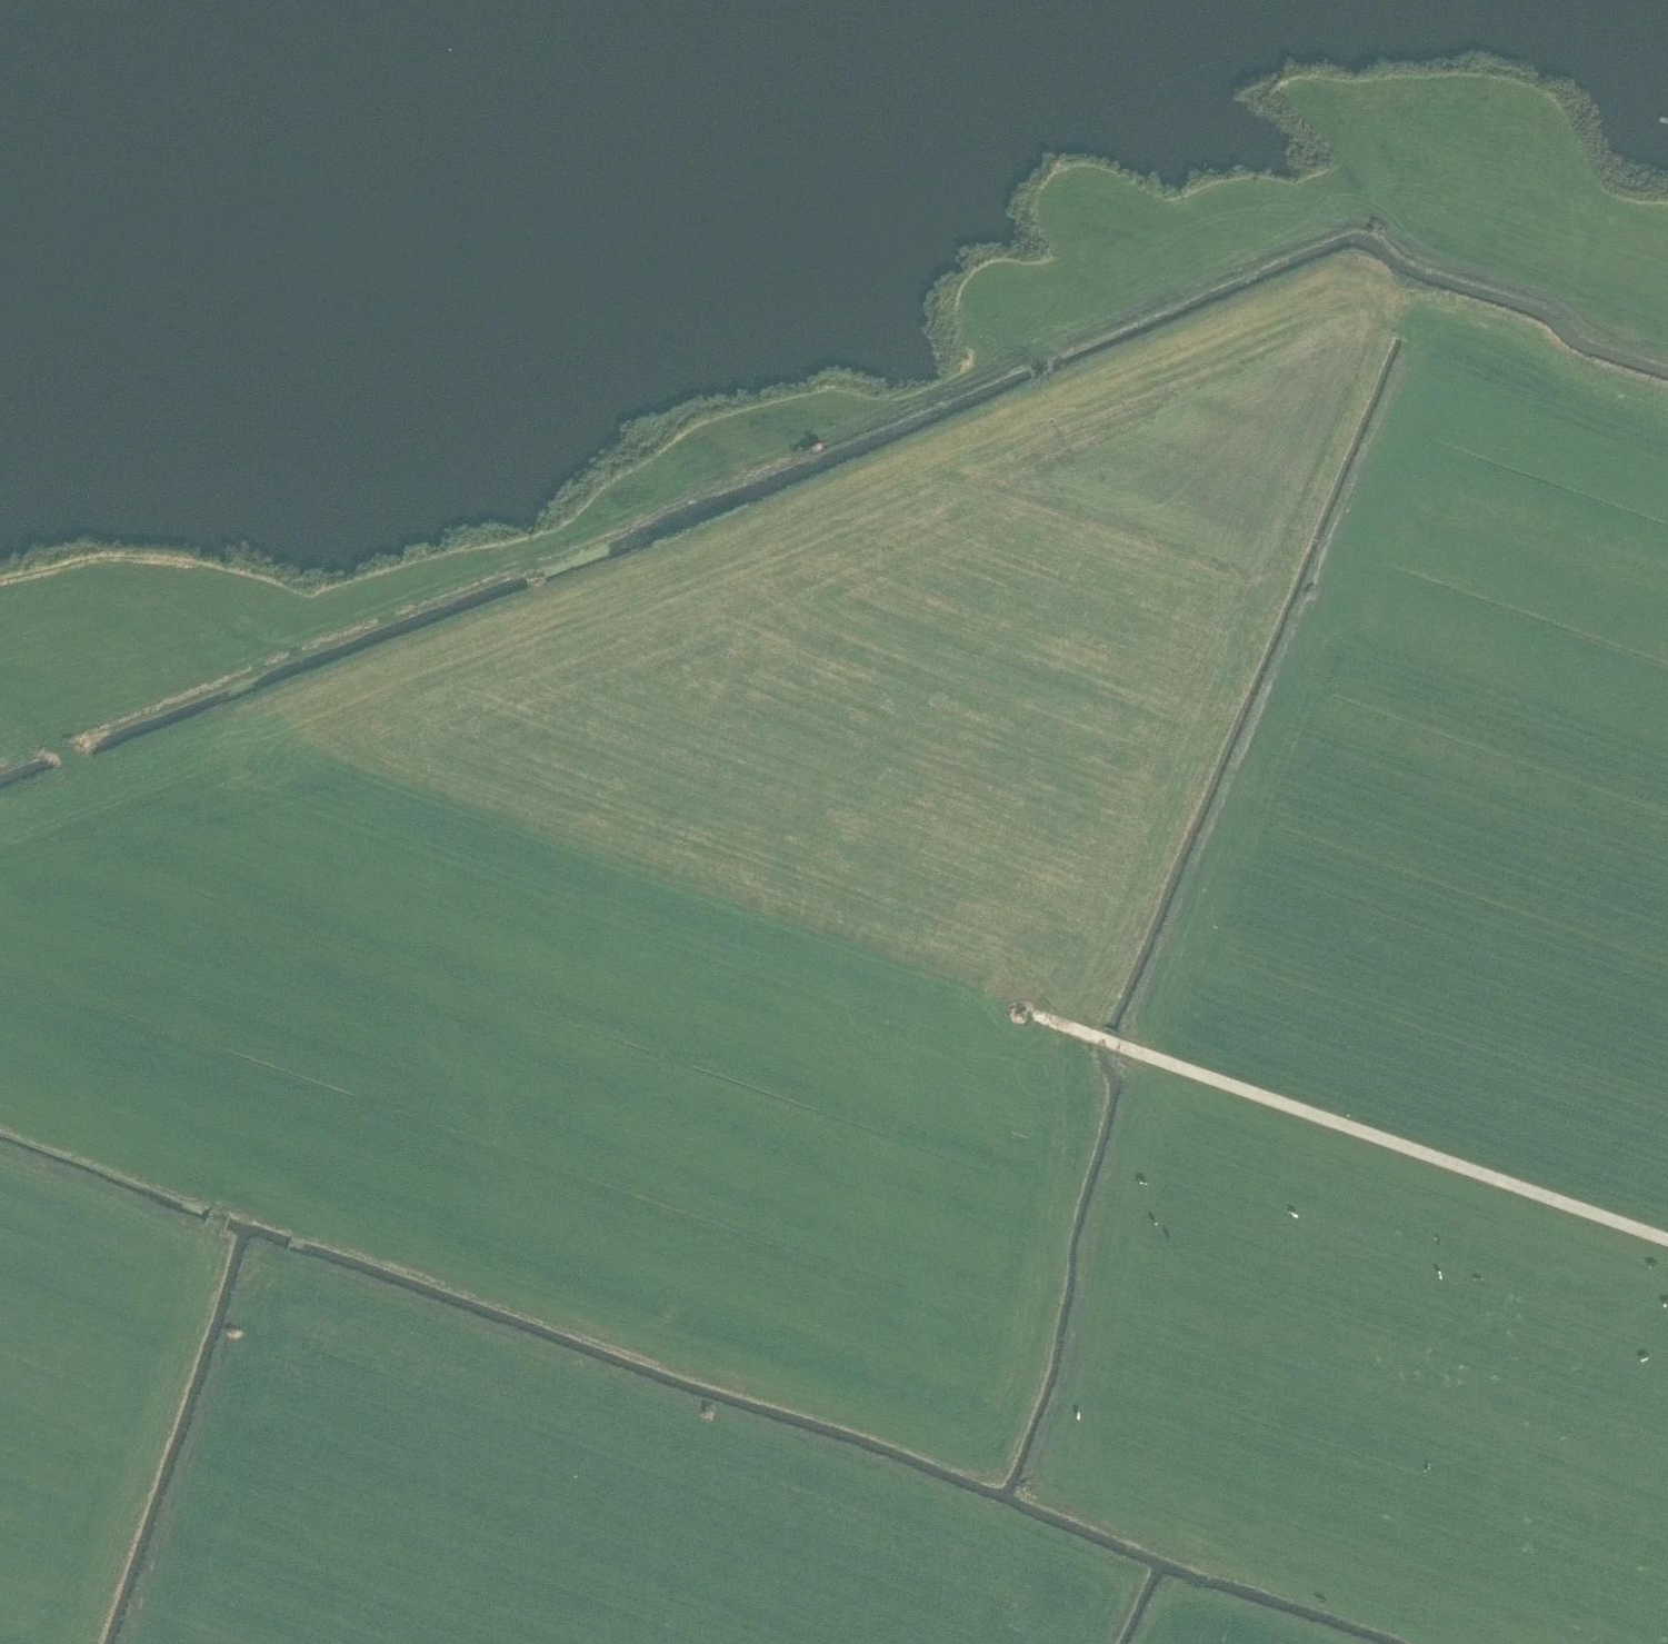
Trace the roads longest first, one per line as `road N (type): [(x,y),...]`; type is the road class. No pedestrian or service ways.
road 1 (track): [(1667,1241),(1033,1016)]

